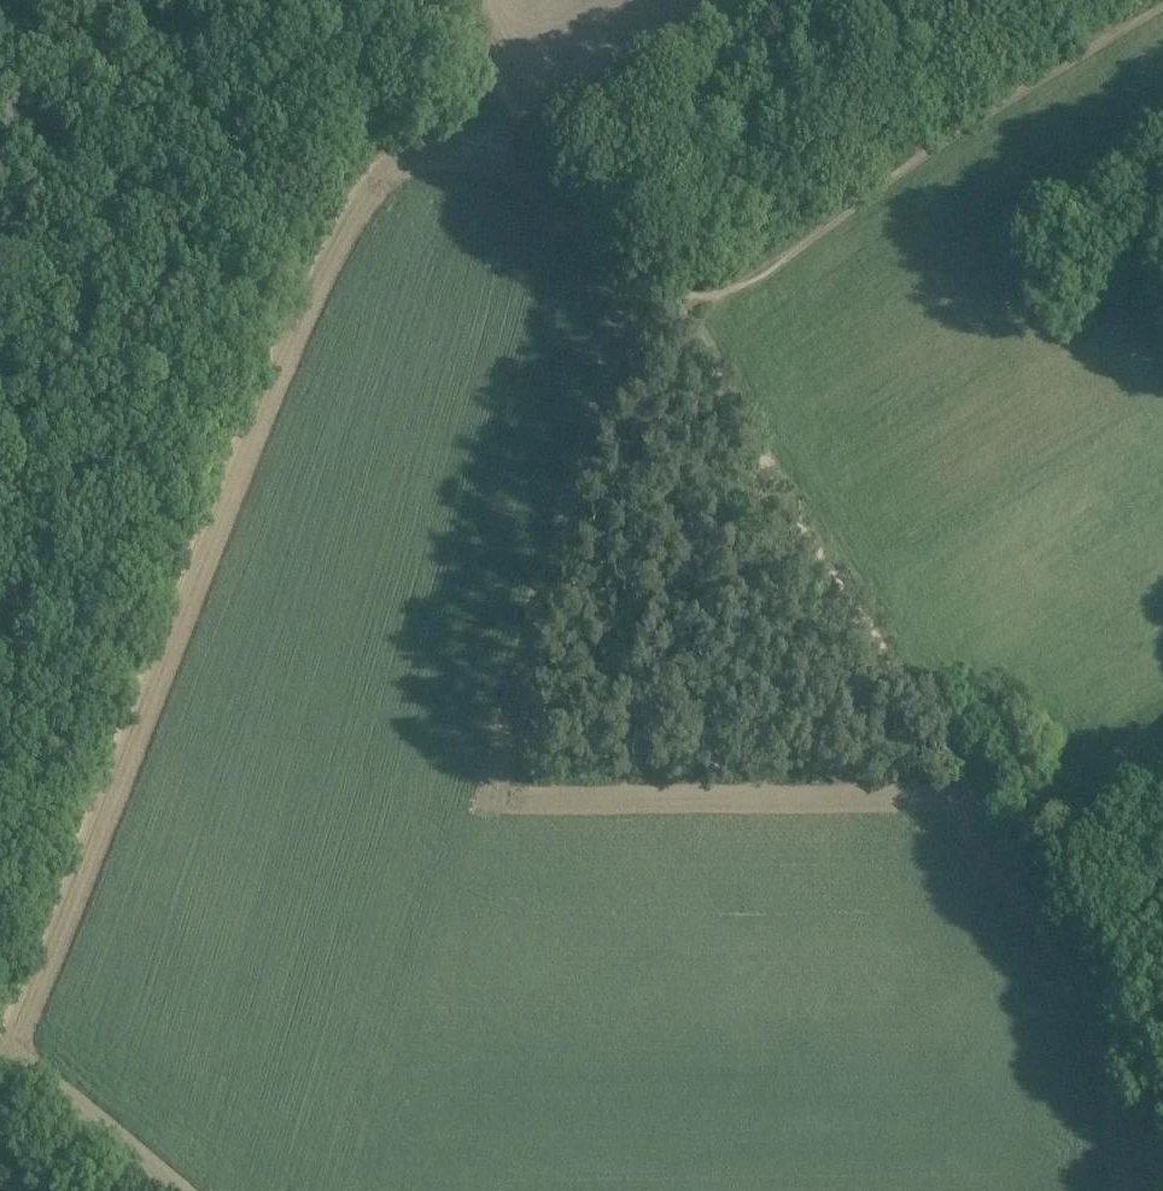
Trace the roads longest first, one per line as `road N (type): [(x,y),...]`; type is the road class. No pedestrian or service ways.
road 1 (track): [(1162,1035),(971,773),(810,533),(677,295),(540,148)]

